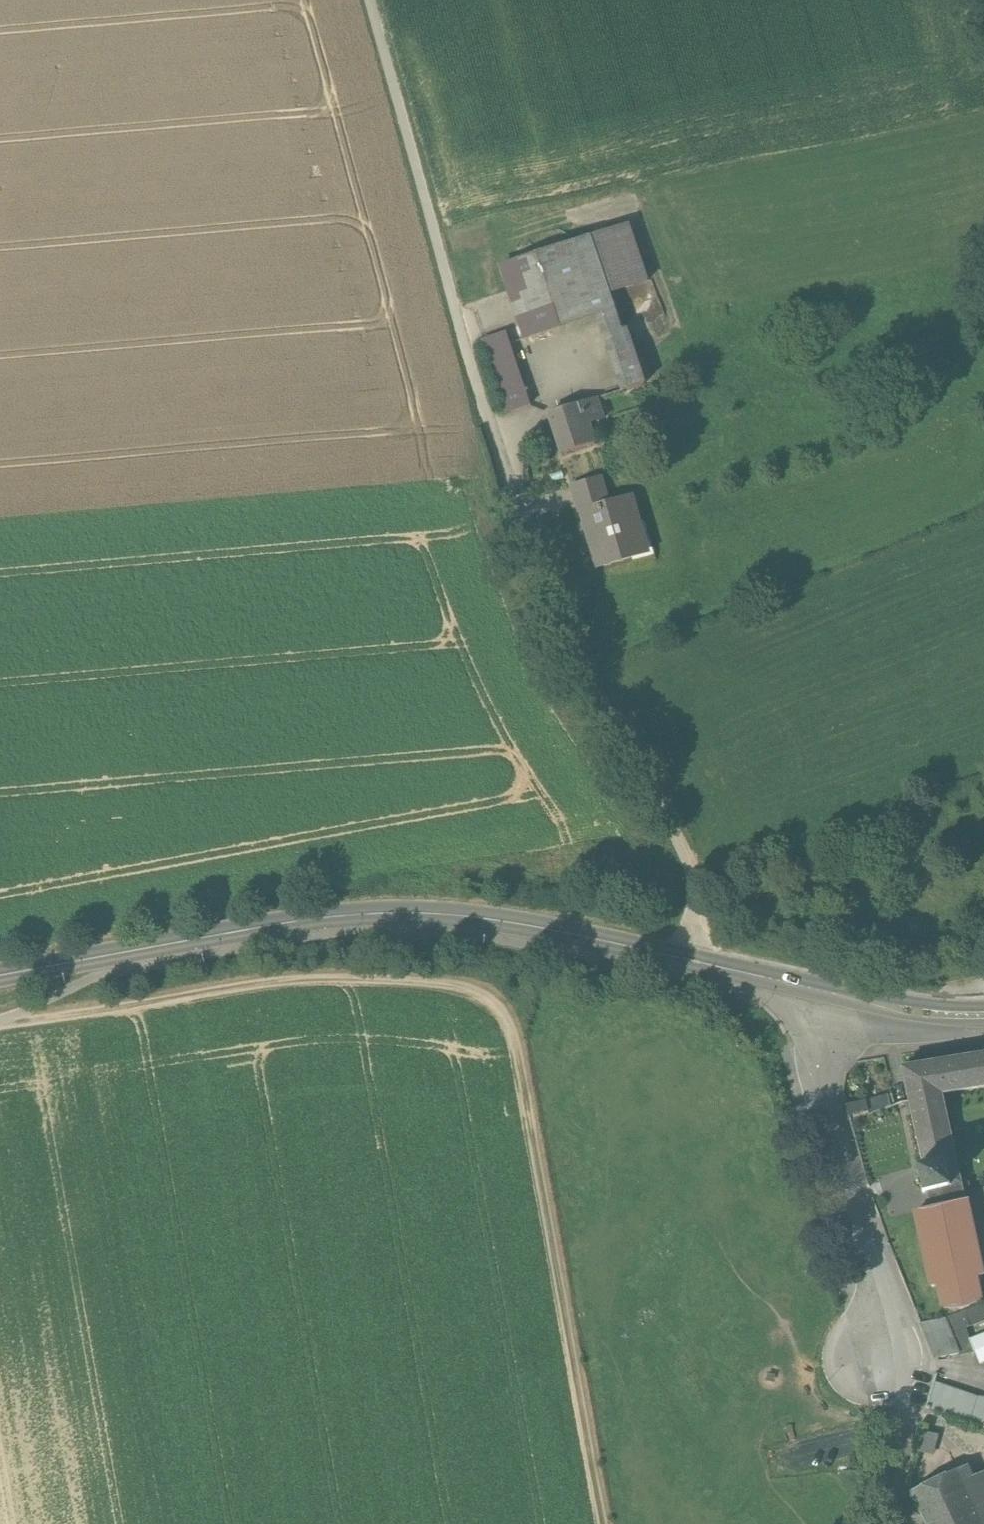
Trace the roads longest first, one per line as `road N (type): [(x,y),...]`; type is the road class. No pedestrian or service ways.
road 1 (track): [(1,1023),(320,980),(449,985),(497,1006),(515,1037),(605,1523)]
road 2 (unclassified): [(691,961),(695,891),(669,824),(606,732),(545,604),(500,477),(371,0)]
road 3 (secondary): [(0,976),(327,916),(399,912),(537,927),(691,961)]
road 4 (residential): [(839,996),(811,1060),(874,1286)]
road 5 (residential): [(874,1286),(843,1344),(839,1393),(856,1408),(884,1406),(901,1393),(905,1363)]
road 6 (secondary): [(691,961),(839,996)]
road 7 (secondary): [(839,996),(927,1014),(983,1015)]

